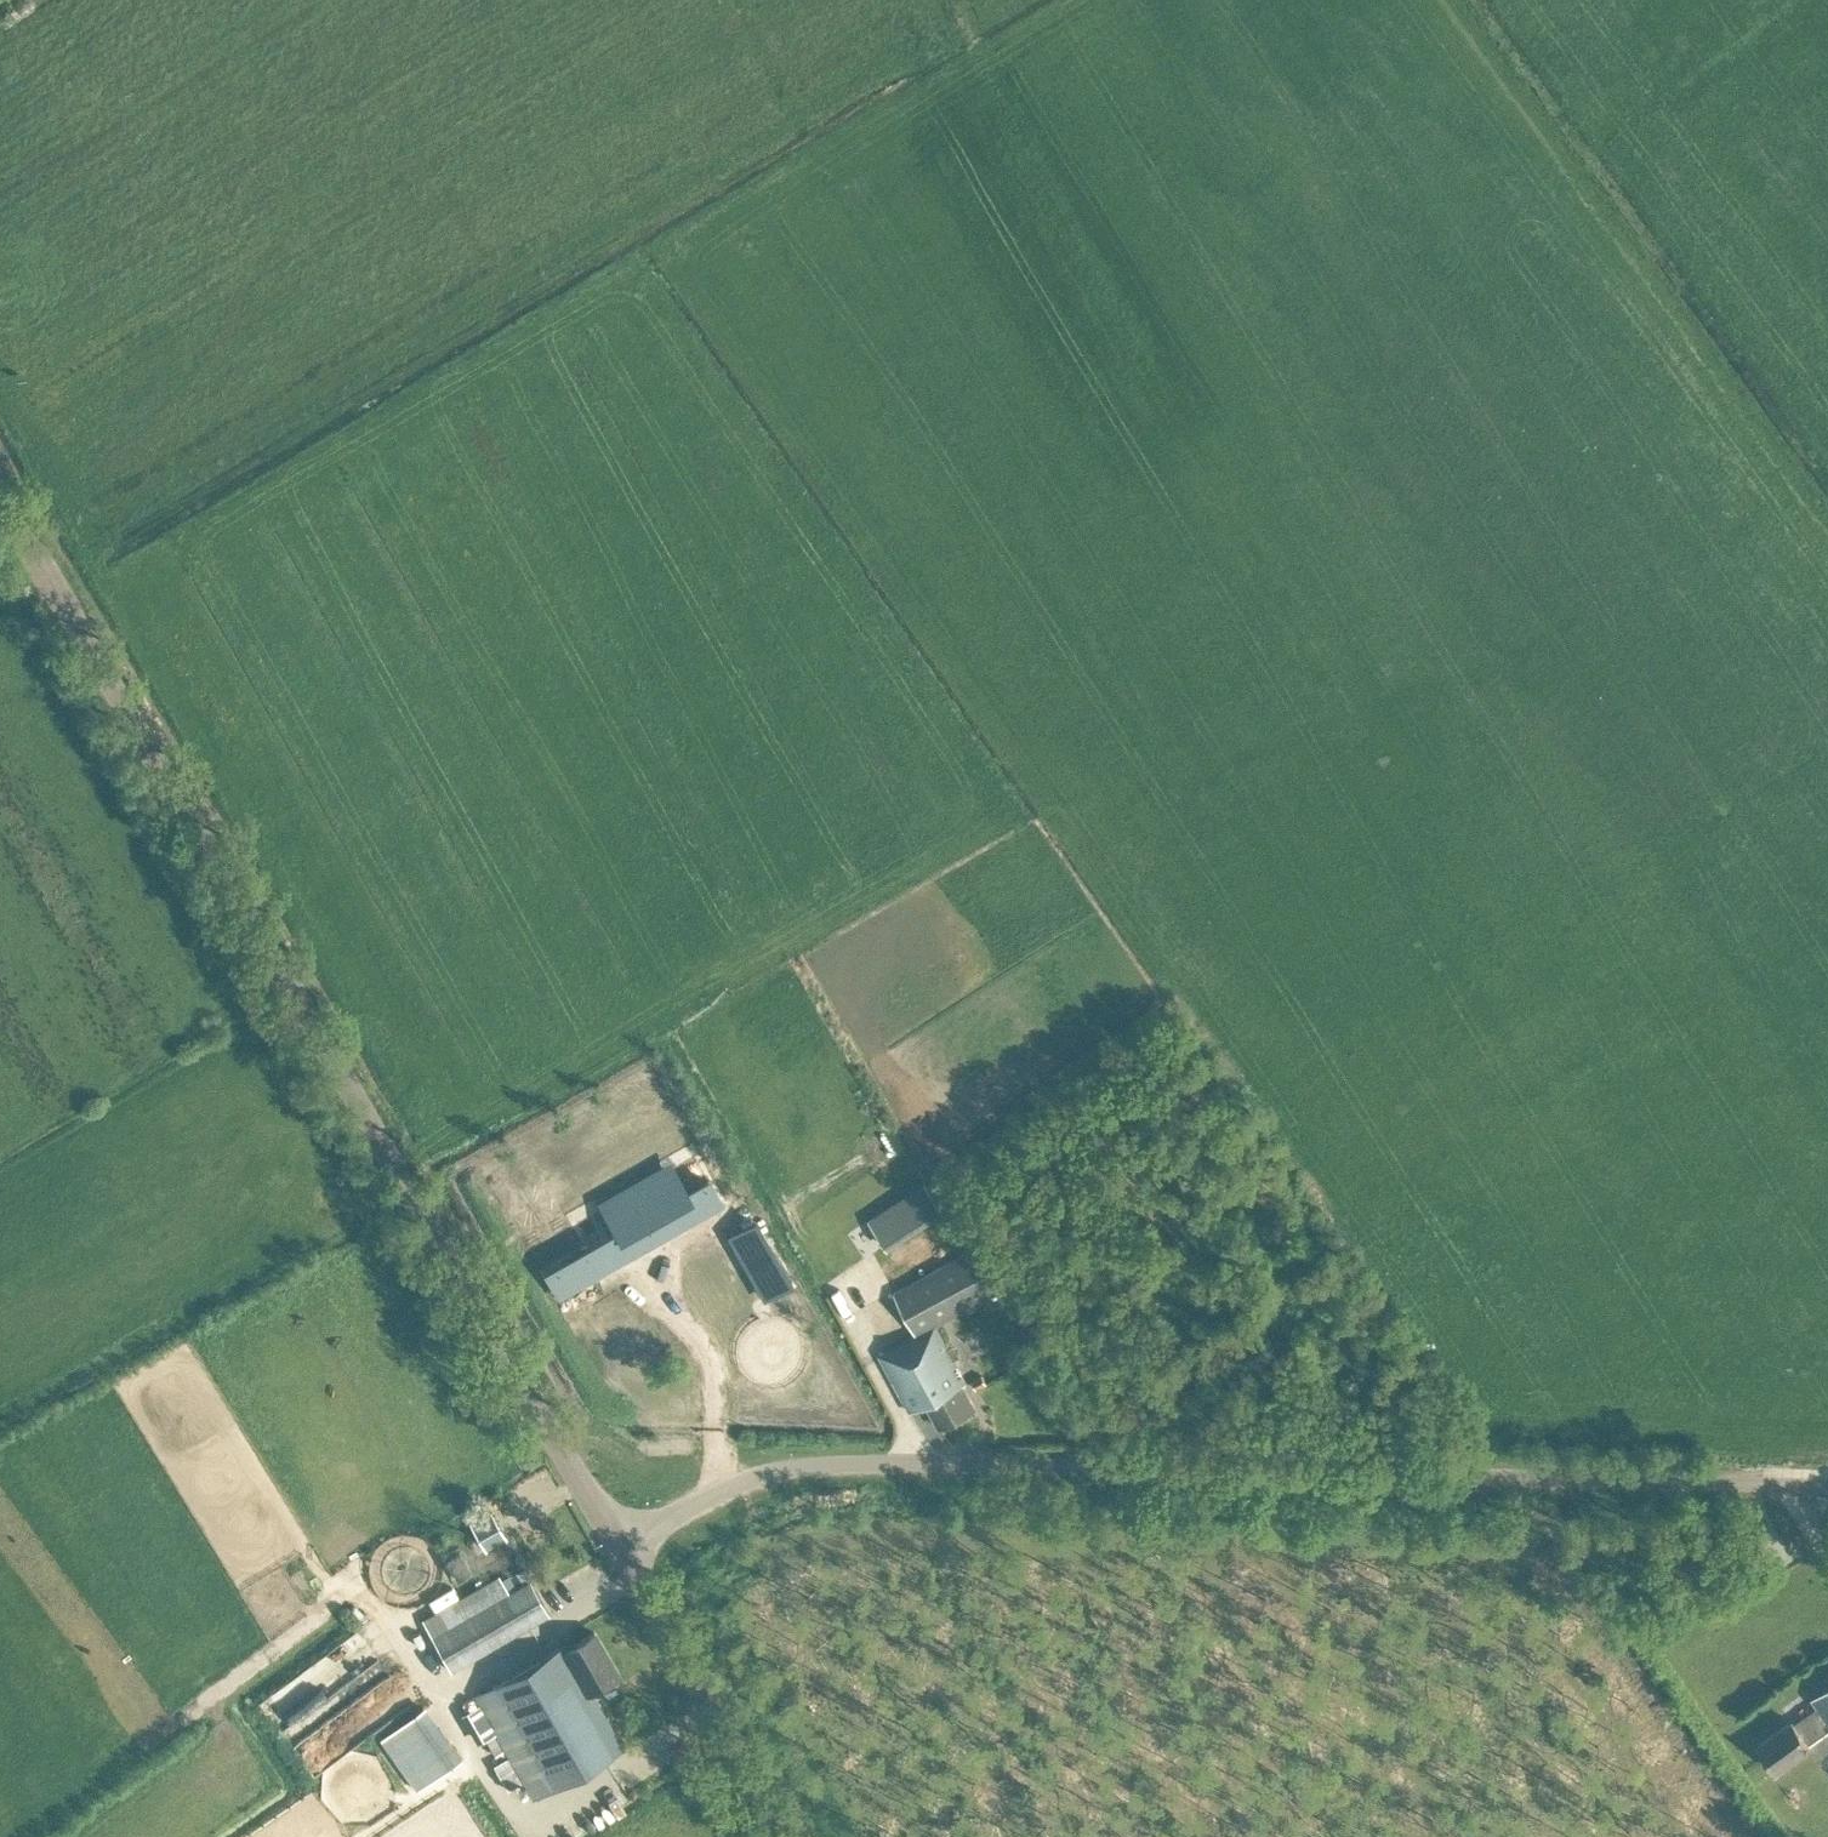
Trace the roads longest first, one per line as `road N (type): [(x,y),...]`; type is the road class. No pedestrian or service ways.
road 1 (unclassified): [(618,1546),(748,1481),(817,1466),(1446,1477),(1827,1496)]
road 2 (tertiary): [(618,1546),(0,496)]
road 3 (tertiary): [(778,1836),(618,1546)]

